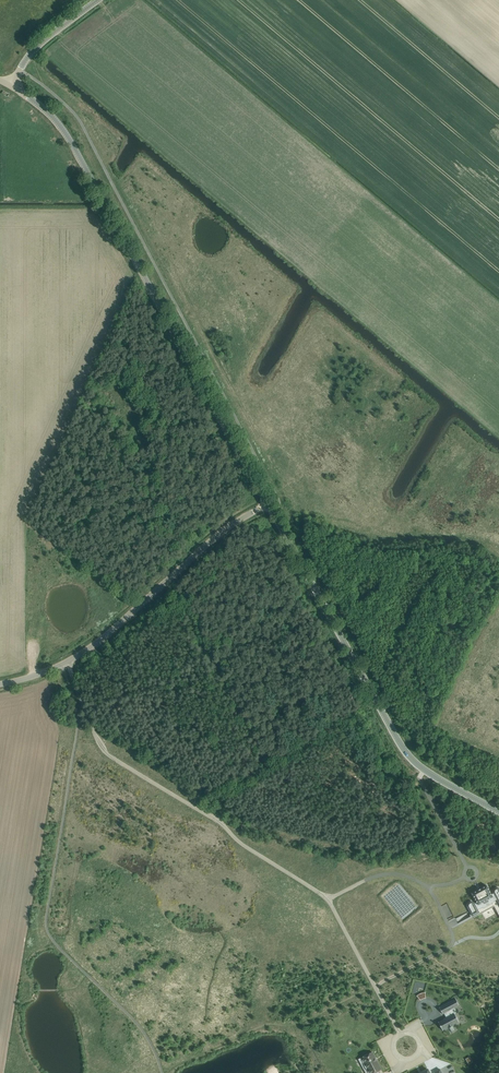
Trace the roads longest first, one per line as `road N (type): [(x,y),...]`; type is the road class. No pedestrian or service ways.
road 1 (secondary): [(268,504),(69,138),(11,86)]
road 2 (secondary): [(498,811),(405,751),(268,504)]
road 3 (unclassified): [(68,662),(110,756),(328,898)]
road 4 (unclassified): [(68,662),(268,504)]
road 5 (residential): [(426,886),(453,942),(375,986)]
road 6 (tertiary): [(11,86),(34,50),(98,0)]

